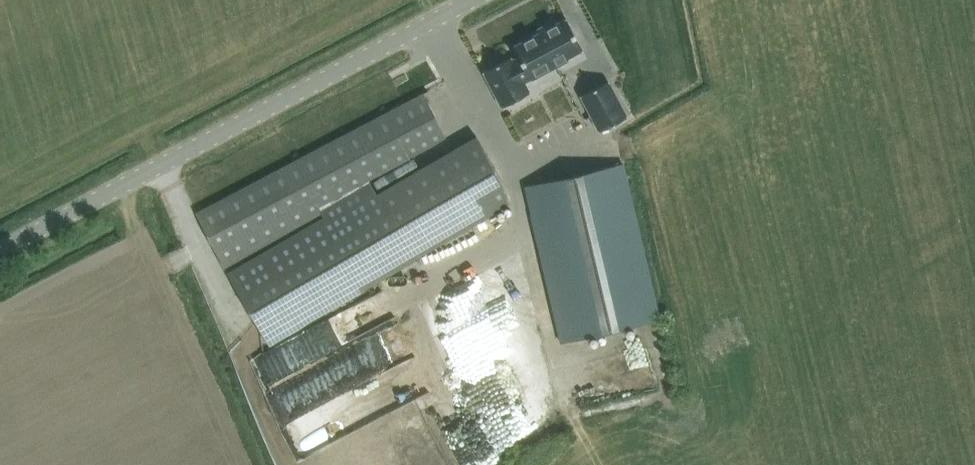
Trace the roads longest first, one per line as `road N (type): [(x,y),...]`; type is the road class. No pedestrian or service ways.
road 1 (unclassified): [(0,250),(475,0)]

